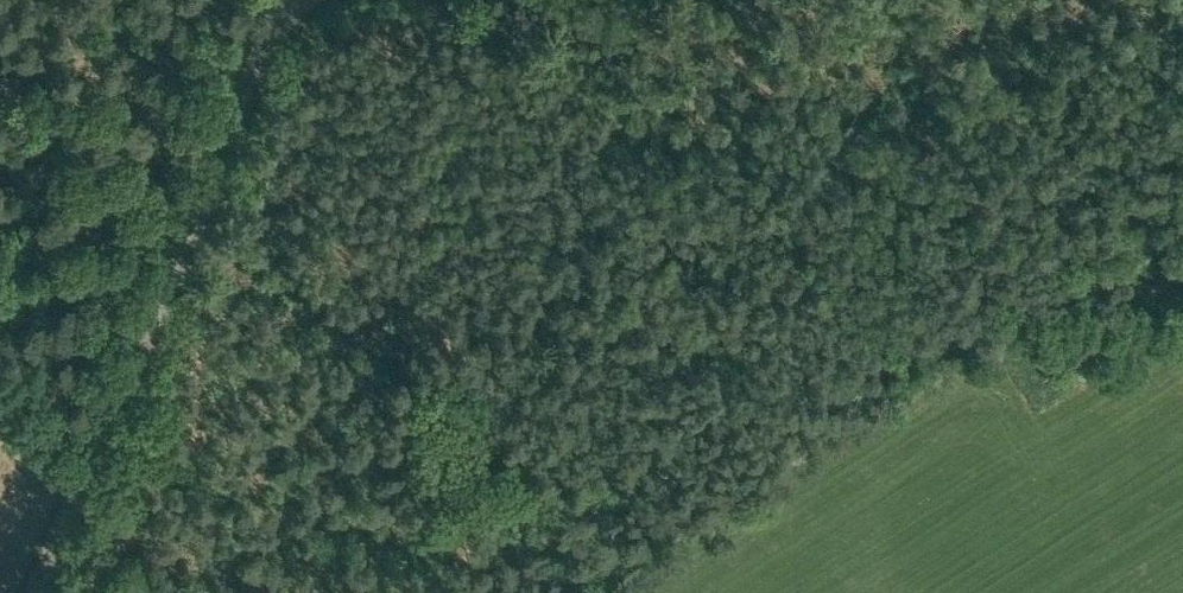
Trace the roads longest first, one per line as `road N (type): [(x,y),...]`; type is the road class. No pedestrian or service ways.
road 1 (unclassified): [(42,592),(287,0)]

